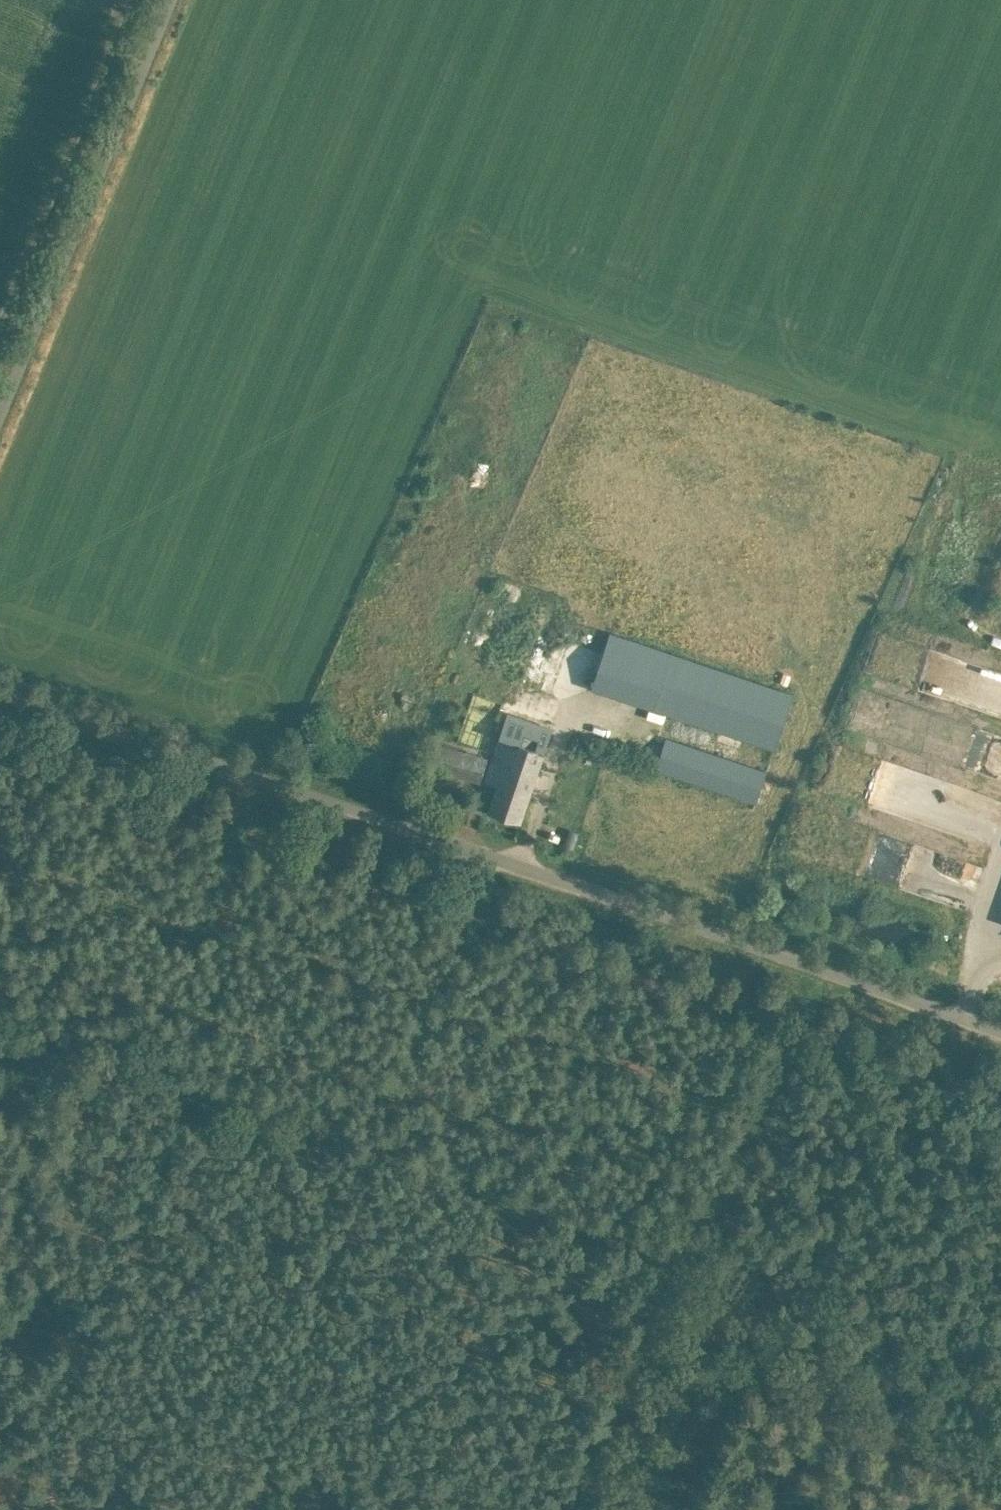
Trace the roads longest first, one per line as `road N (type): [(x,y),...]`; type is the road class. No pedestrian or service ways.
road 1 (unclassified): [(1000,1031),(0,691)]
road 2 (track): [(565,1509),(819,969)]
road 3 (unclassified): [(0,417),(169,0)]

